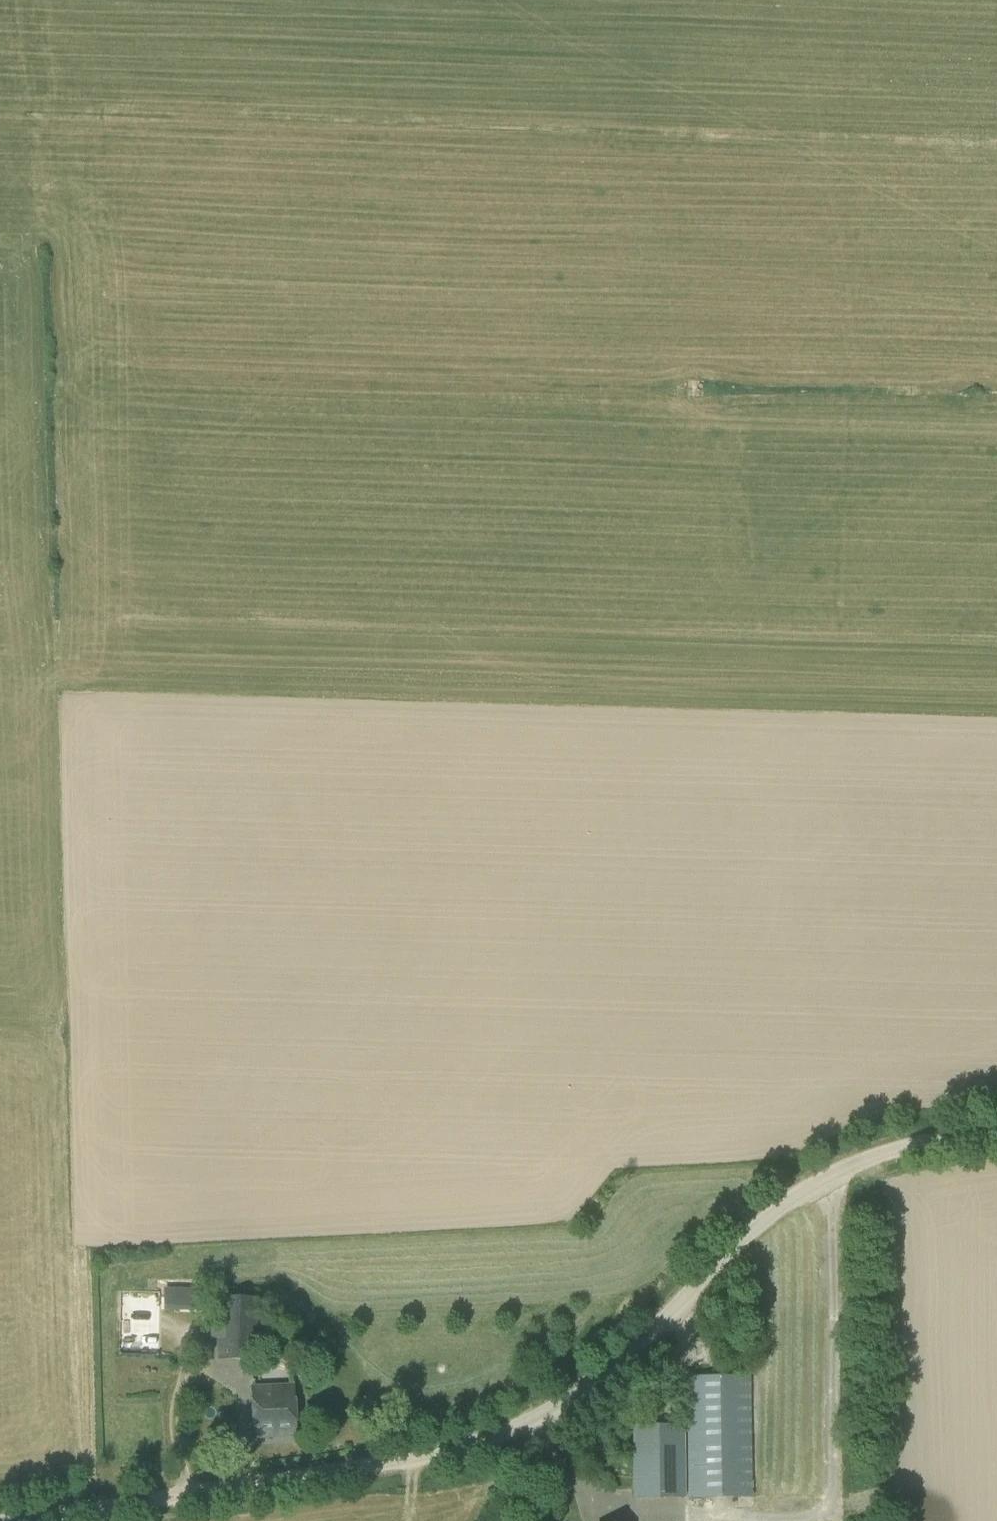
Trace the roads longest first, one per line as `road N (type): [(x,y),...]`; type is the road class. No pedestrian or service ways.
road 1 (unclassified): [(0,1520),(438,1456),(514,1430),(634,1345),(777,1206),(824,1175),(871,1155),(996,1129)]

